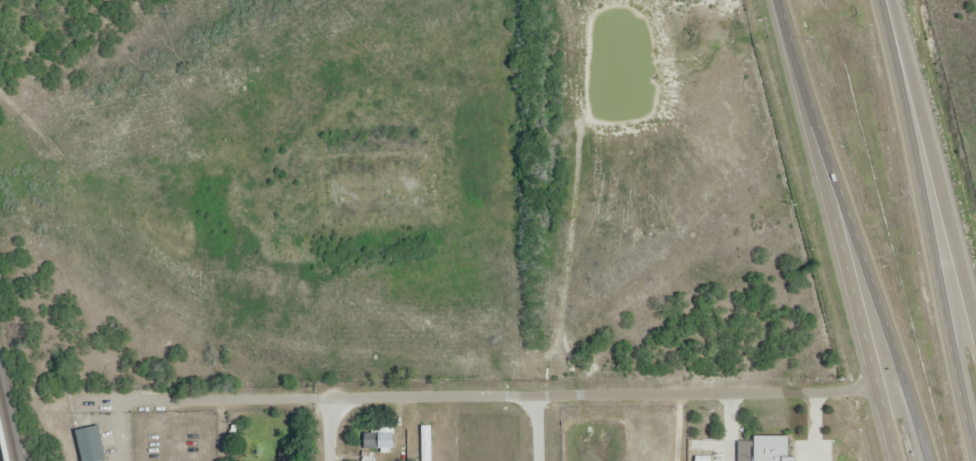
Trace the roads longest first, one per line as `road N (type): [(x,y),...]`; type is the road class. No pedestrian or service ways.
road 1 (residential): [(334,400),(772,394),(874,382)]
road 2 (trunk): [(954,388),(888,14)]
road 3 (trunk): [(810,137),(892,460)]
road 4 (trunk): [(975,330),(888,14)]
road 5 (trunk): [(810,137),(924,433)]
road 6 (trunk): [(778,0),(810,137)]

